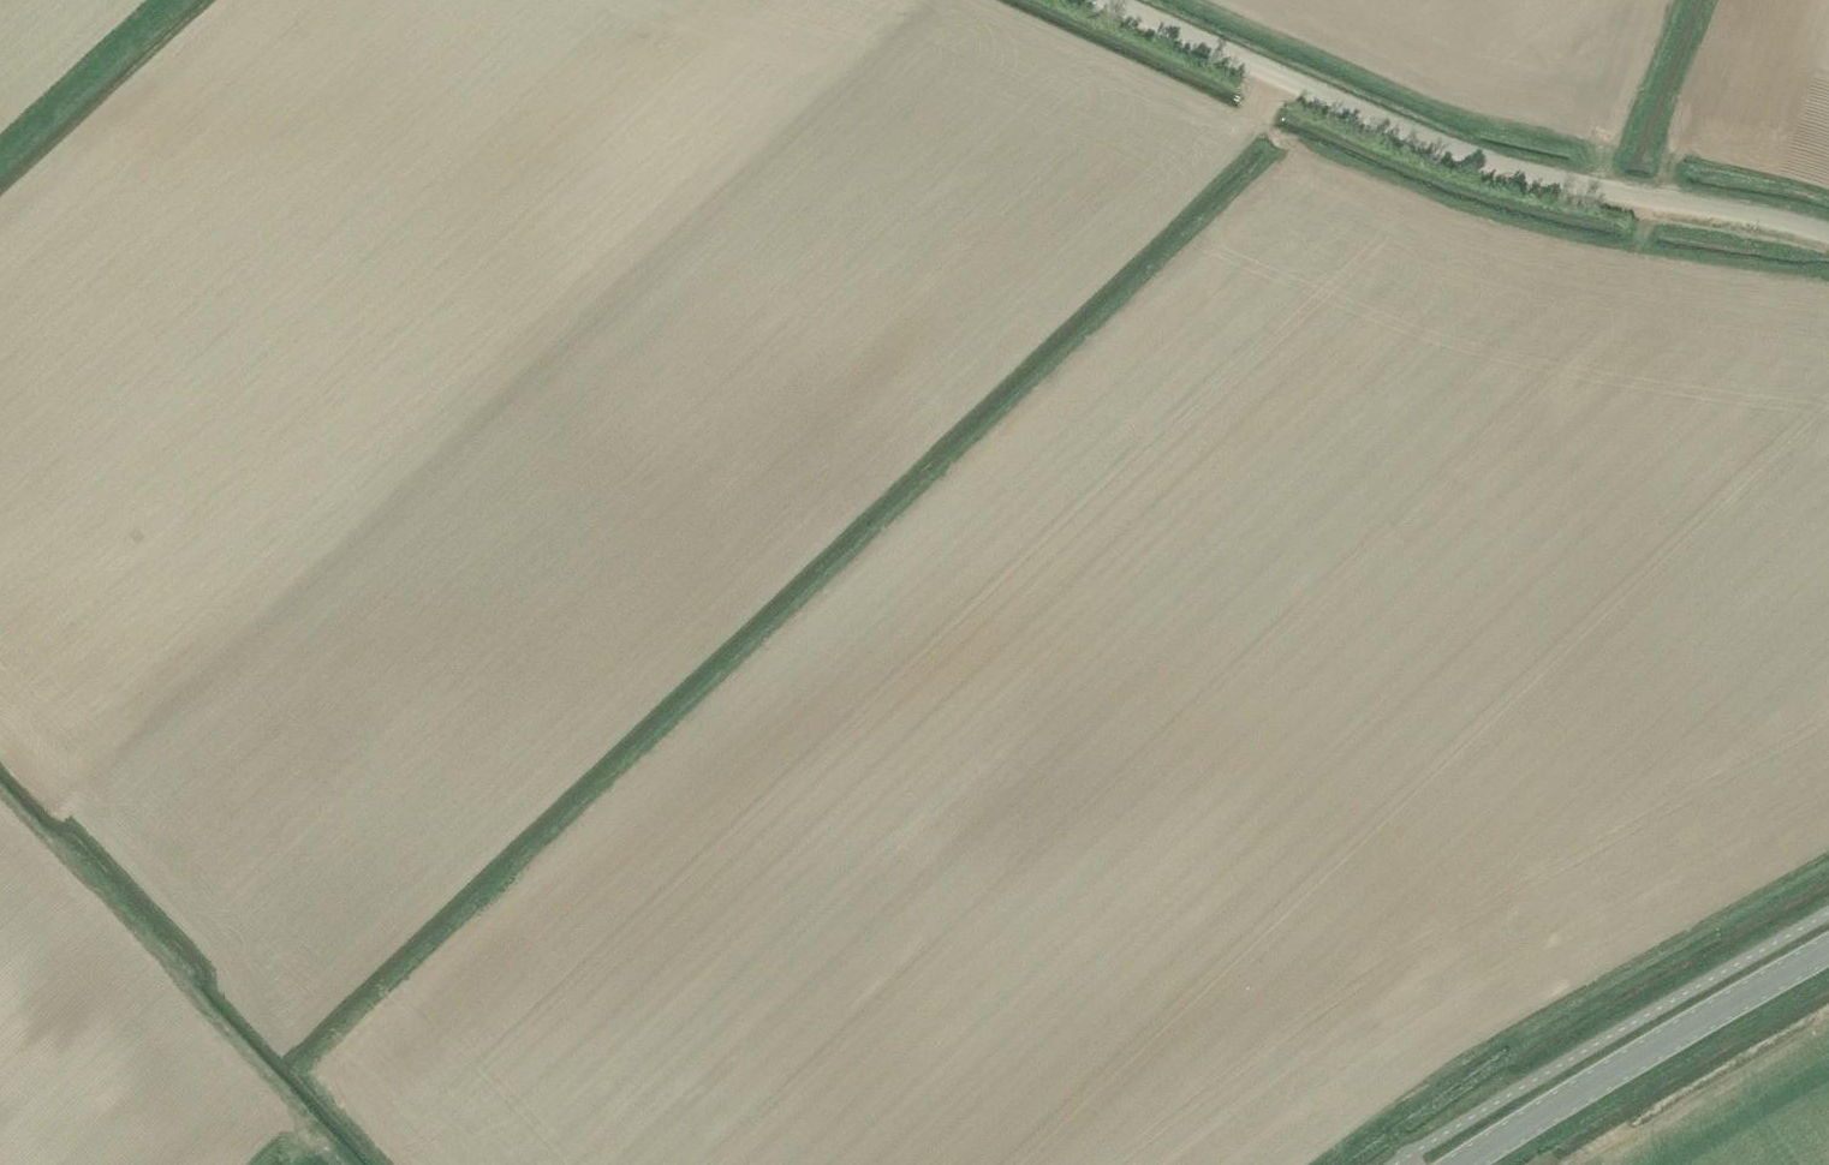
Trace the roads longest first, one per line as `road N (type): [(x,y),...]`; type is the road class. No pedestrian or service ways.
road 1 (unclassified): [(1828,235),(1480,155),(1117,0)]
road 2 (tertiary): [(1463,1164),(1828,949)]

